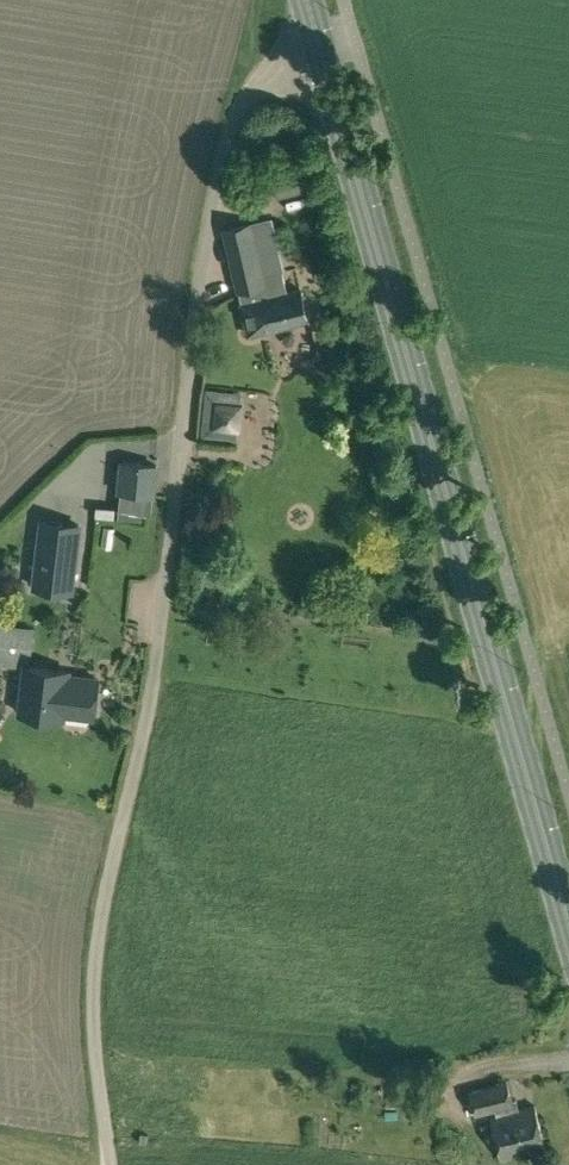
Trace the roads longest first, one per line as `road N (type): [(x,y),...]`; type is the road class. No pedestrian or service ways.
road 1 (unclassified): [(113,1164),(94,1031),(96,963),(138,742),(224,141),(261,80),(313,37)]
road 2 (primary): [(568,934),(313,37)]

